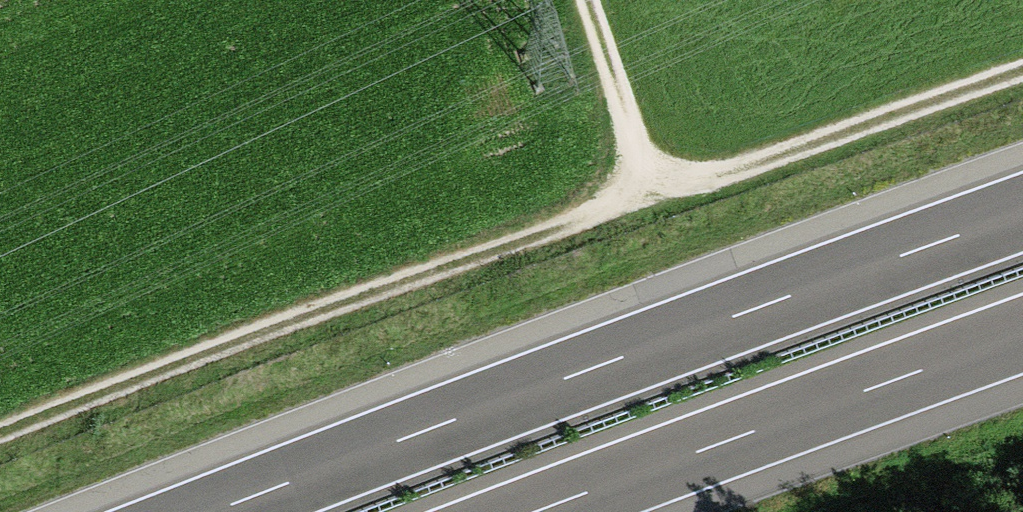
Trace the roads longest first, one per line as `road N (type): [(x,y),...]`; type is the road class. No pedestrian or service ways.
road 1 (motorway): [(1022,213),(212,511)]
road 2 (track): [(652,191),(0,433)]
road 3 (motorway): [(535,511),(1022,334)]
road 4 (track): [(1022,71),(652,191)]
road 5 (track): [(586,0),(652,191)]

